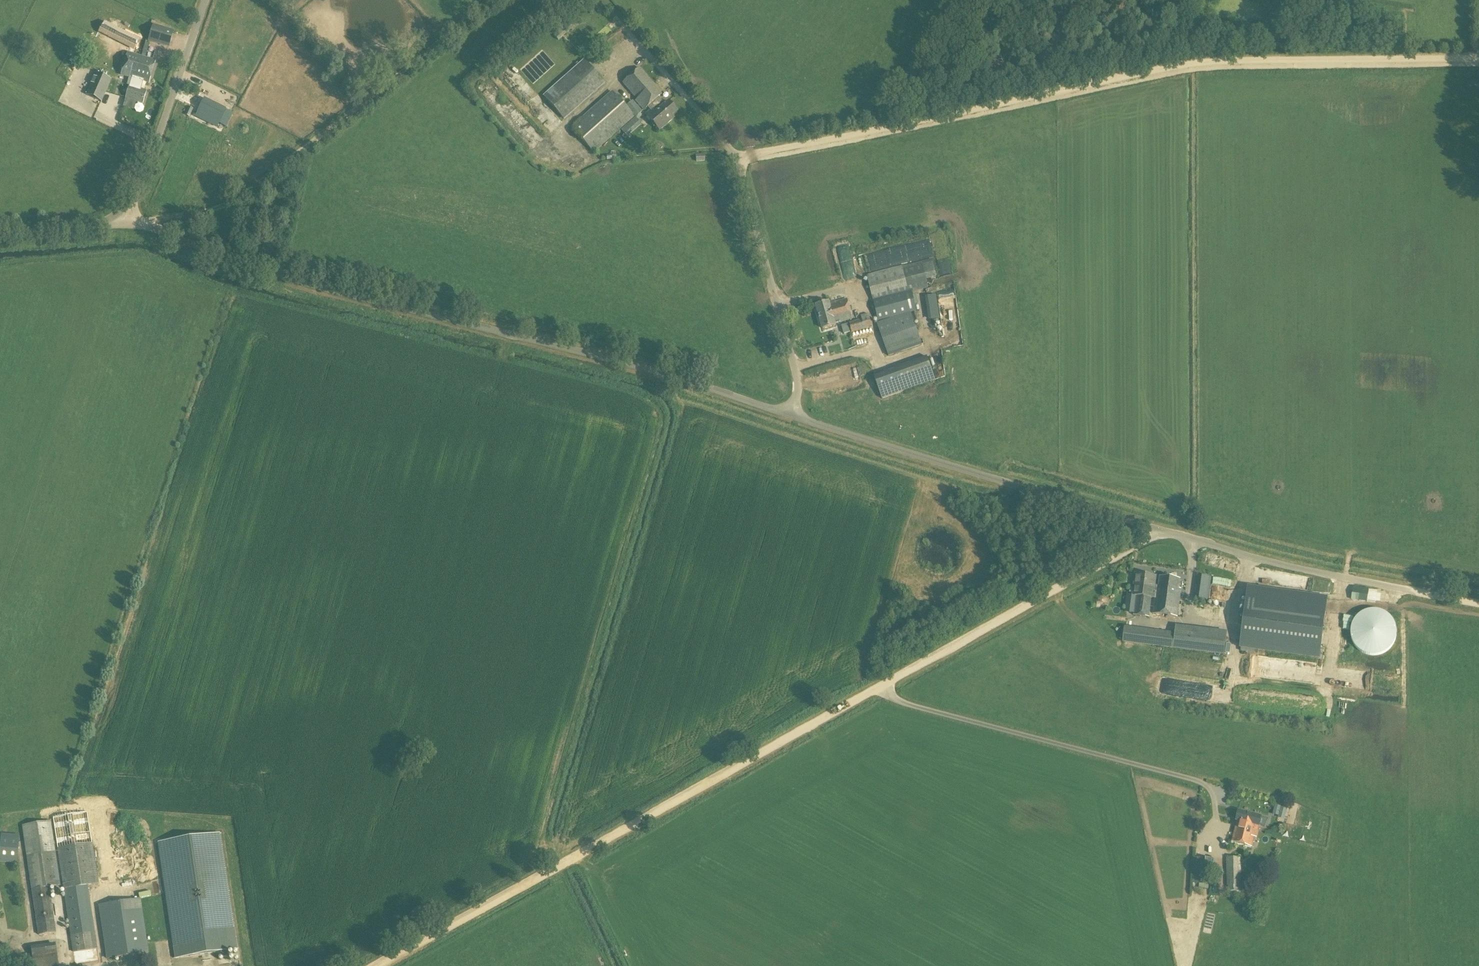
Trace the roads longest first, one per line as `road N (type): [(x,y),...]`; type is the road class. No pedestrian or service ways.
road 1 (track): [(1478,59),(1197,65),(737,158)]
road 2 (unclassified): [(792,413),(651,369),(261,272),(129,219)]
road 3 (unclassified): [(1428,595),(1218,547),(792,413)]
road 4 (unclassified): [(792,413),(798,381),(737,158),(620,24)]
road 5 (unclassified): [(129,219),(181,216),(244,196),(500,0)]
road 6 (unclassified): [(129,219),(205,0)]
road 7 (track): [(379,965),(552,871)]
road 8 (unclassified): [(0,230),(129,219)]

